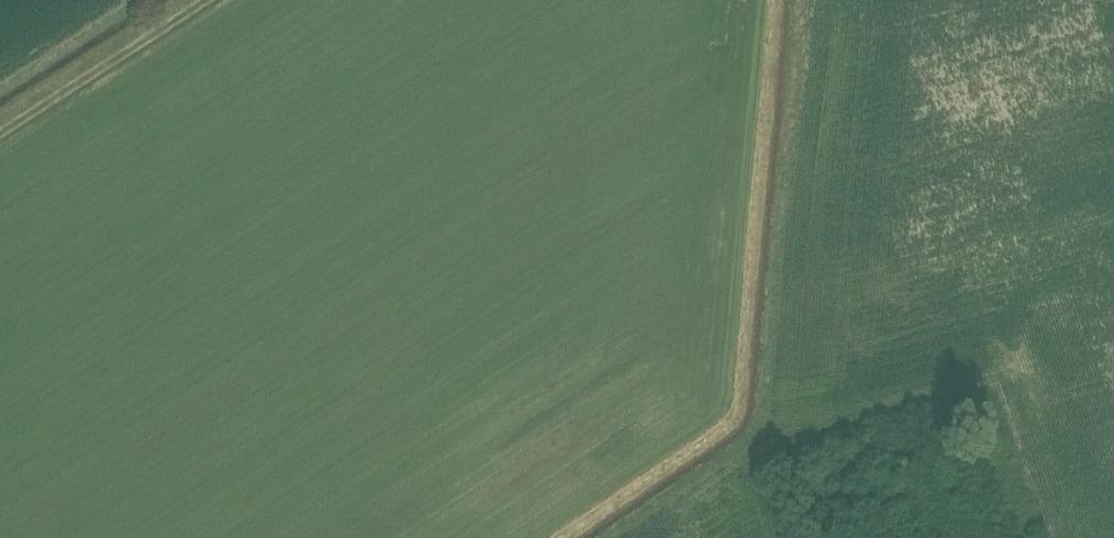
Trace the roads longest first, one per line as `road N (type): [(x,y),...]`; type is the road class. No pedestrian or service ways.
road 1 (track): [(196,0),(0,123)]

